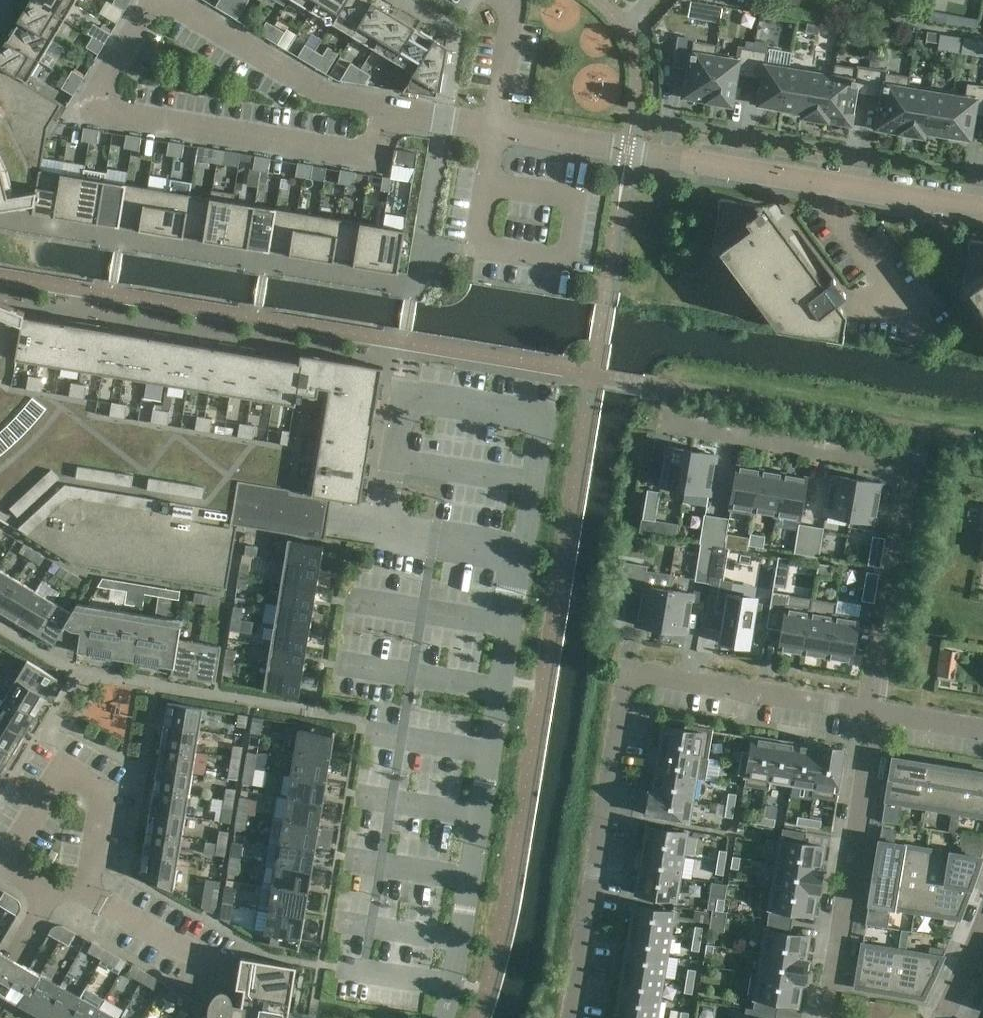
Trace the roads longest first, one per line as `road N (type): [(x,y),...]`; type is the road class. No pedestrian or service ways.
road 1 (residential): [(982,206),(494,127),(514,7),(503,0)]
road 2 (residential): [(878,716),(632,678),(572,1017)]
road 3 (residential): [(669,419),(908,462),(870,686),(878,716)]
road 4 (residential): [(878,716),(826,1017)]
road 5 (residential): [(42,893),(88,897),(105,796),(62,772),(7,857)]

